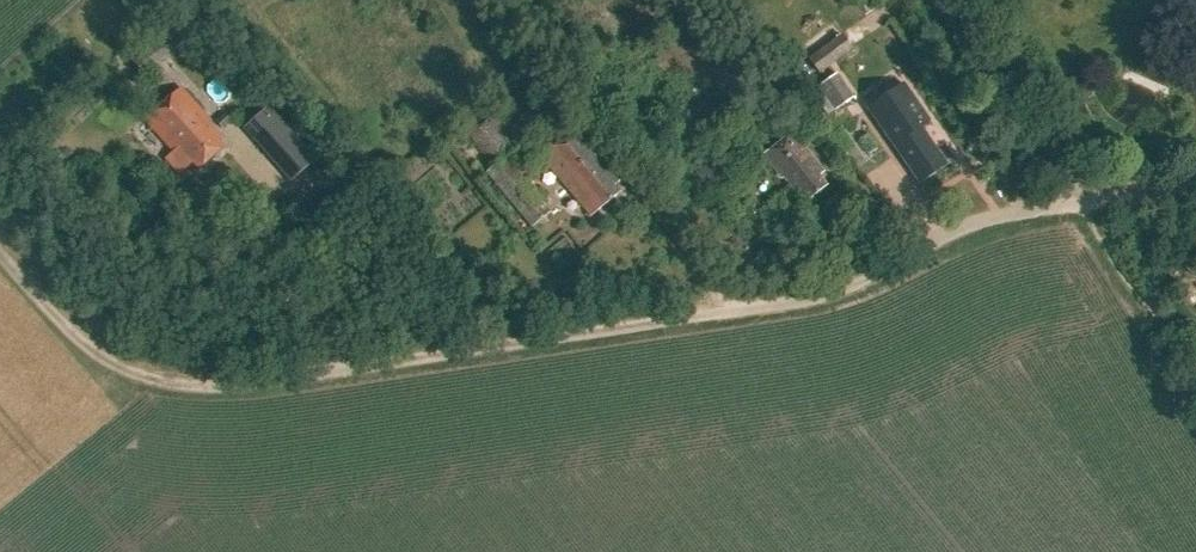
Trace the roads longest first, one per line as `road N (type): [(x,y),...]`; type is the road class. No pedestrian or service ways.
road 1 (unclassified): [(1195,187),(1006,215),(831,289),(778,302),(323,369)]
road 2 (track): [(0,251),(69,329),(137,369),(235,381),(323,369)]
road 3 (track): [(940,0),(1080,202)]

